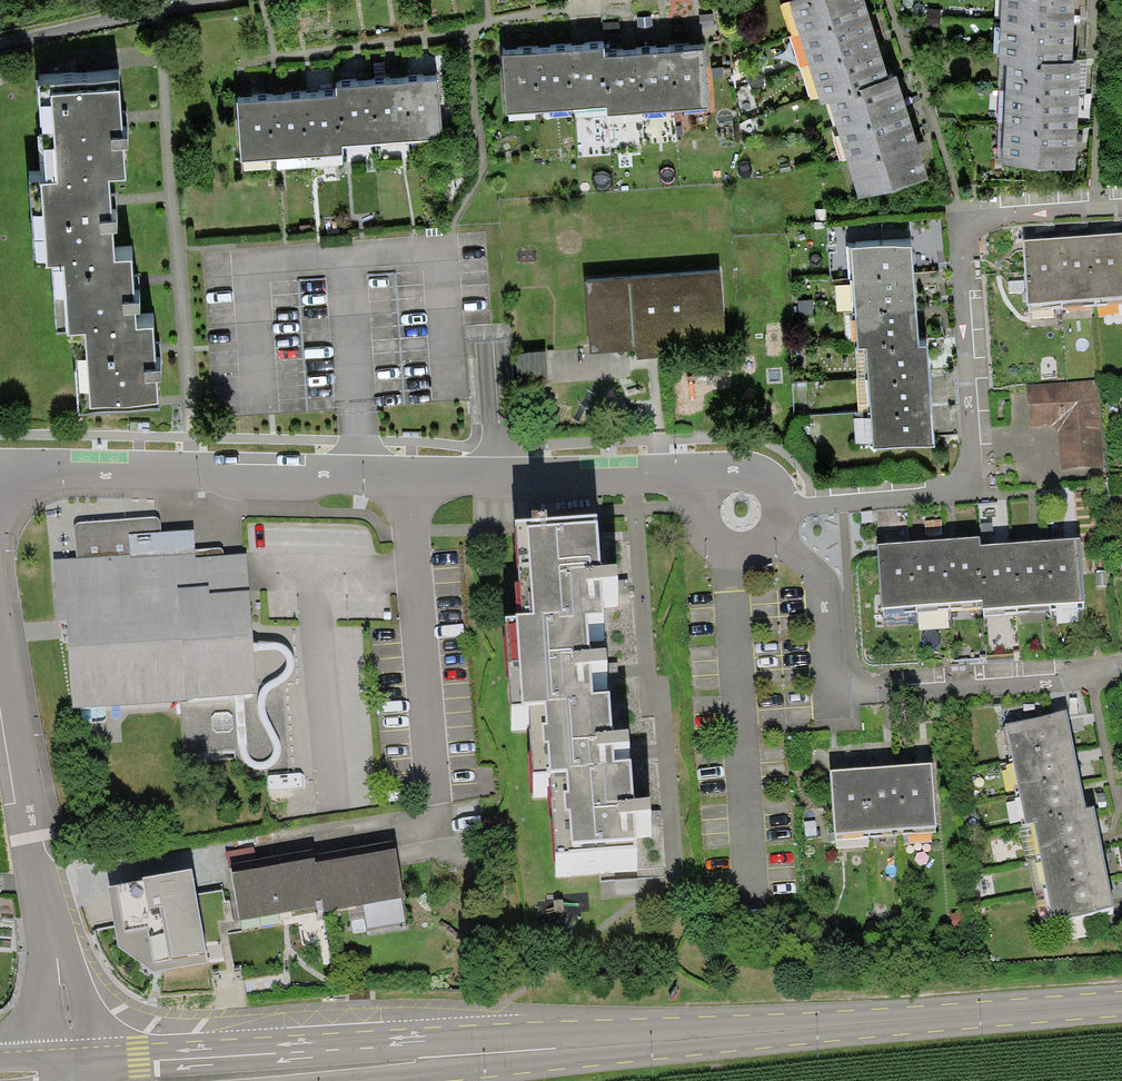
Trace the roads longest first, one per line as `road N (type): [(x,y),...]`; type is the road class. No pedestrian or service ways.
road 1 (tertiary): [(66,1080),(1121,1004)]
road 2 (residential): [(1121,206),(963,220),(973,490),(784,508)]
road 3 (residential): [(226,853),(436,817),(408,477)]
road 4 (residential): [(771,541),(825,581),(833,679),(857,688),(1121,668)]
road 5 (residential): [(66,1080),(63,985),(0,668)]
road 6 (residential): [(0,469),(353,467),(408,477)]
road 7 (residential): [(735,553),(750,894)]
road 8 (residential): [(408,477),(670,474),(708,482)]
road 9 (residential): [(0,42),(157,6)]

